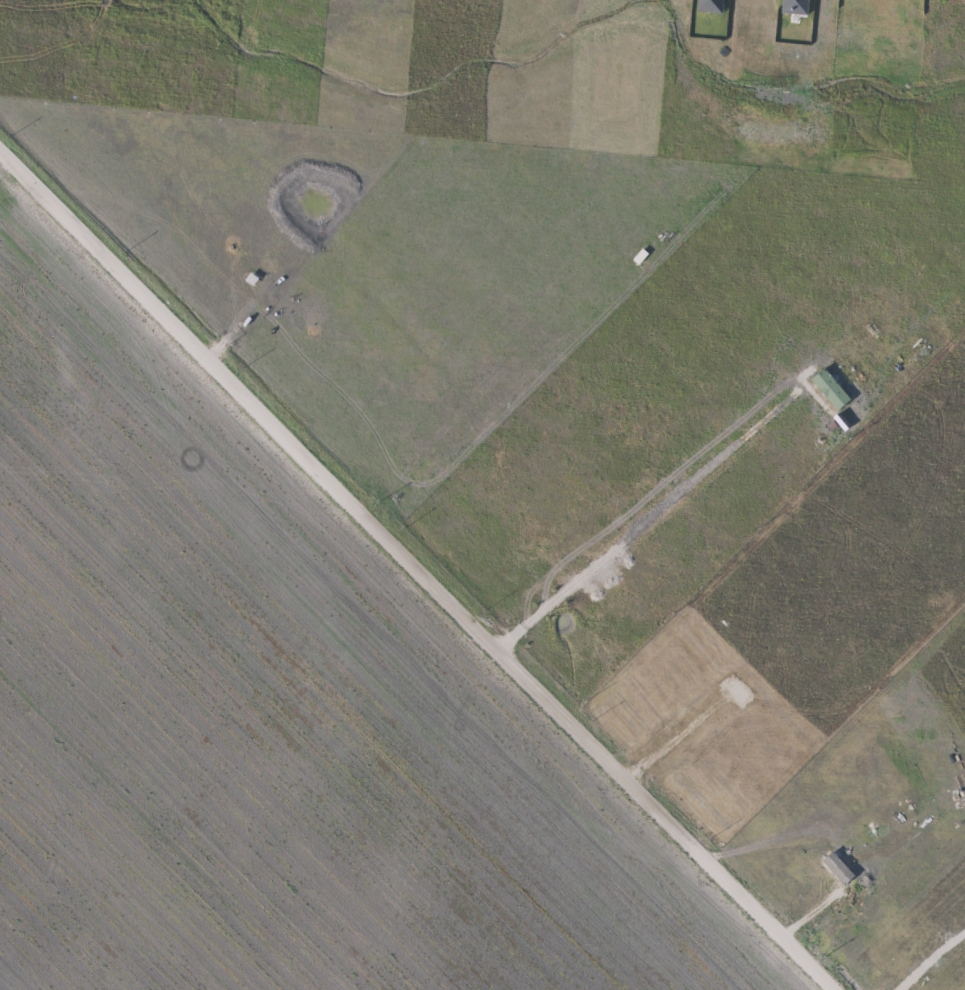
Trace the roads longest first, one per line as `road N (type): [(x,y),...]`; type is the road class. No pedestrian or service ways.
road 1 (residential): [(0,158),(825,989)]

